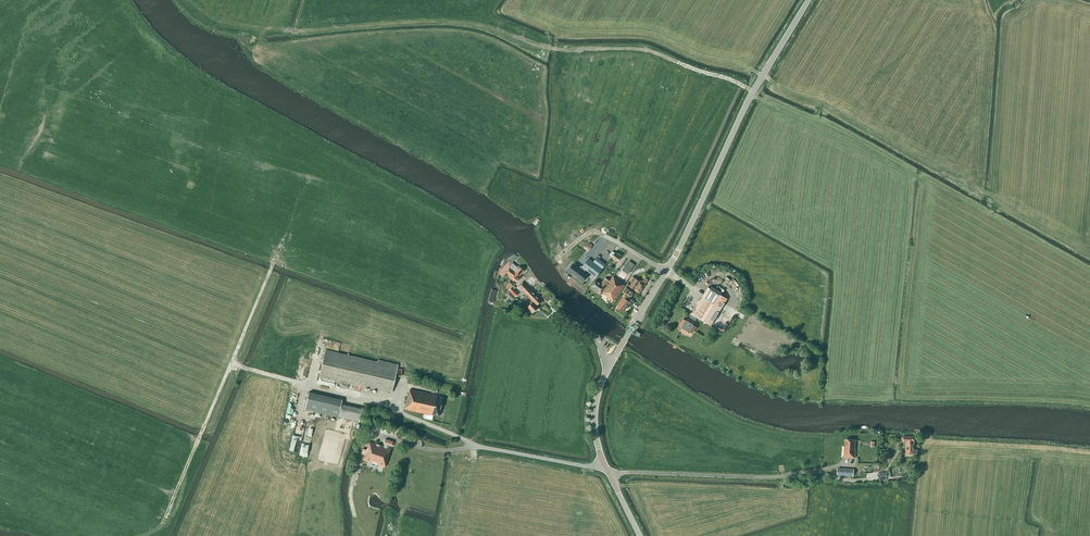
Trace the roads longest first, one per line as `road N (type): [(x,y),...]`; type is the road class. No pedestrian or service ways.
road 1 (tertiary): [(666,272),(745,107),(809,0)]
road 2 (unclassified): [(604,464),(471,445)]

